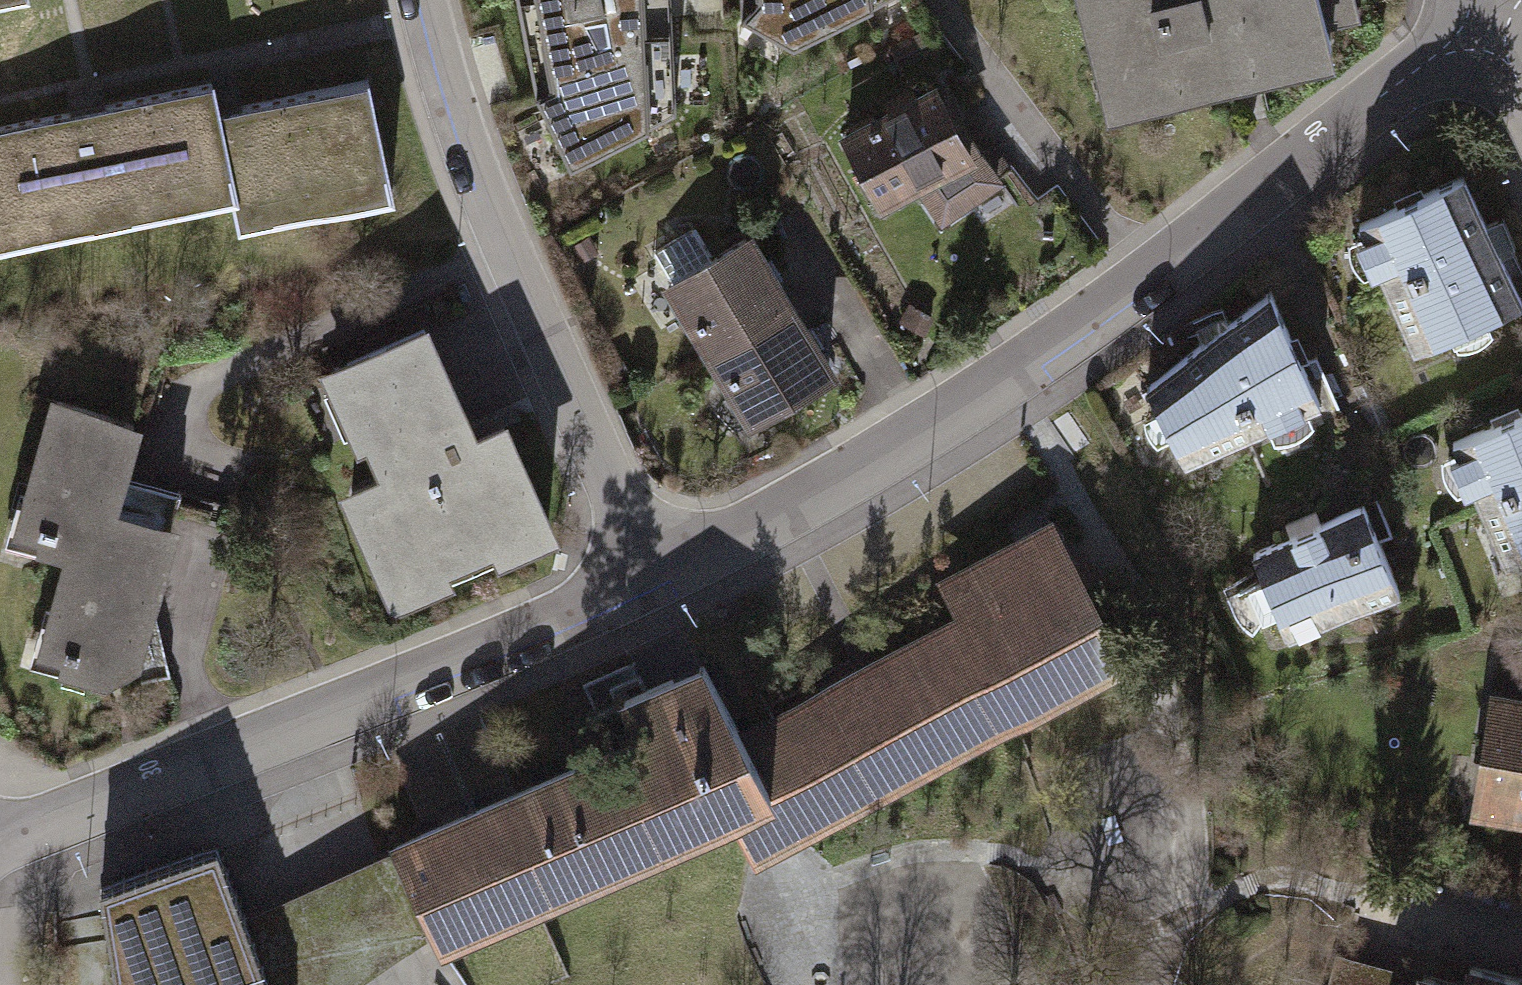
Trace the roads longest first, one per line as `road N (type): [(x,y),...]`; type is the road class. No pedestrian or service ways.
road 1 (residential): [(1477,17),(1029,362),(877,459),(726,537),(649,566)]
road 2 (residential): [(649,566),(278,731),(0,839)]
road 3 (residential): [(649,566),(491,205),(423,0)]

